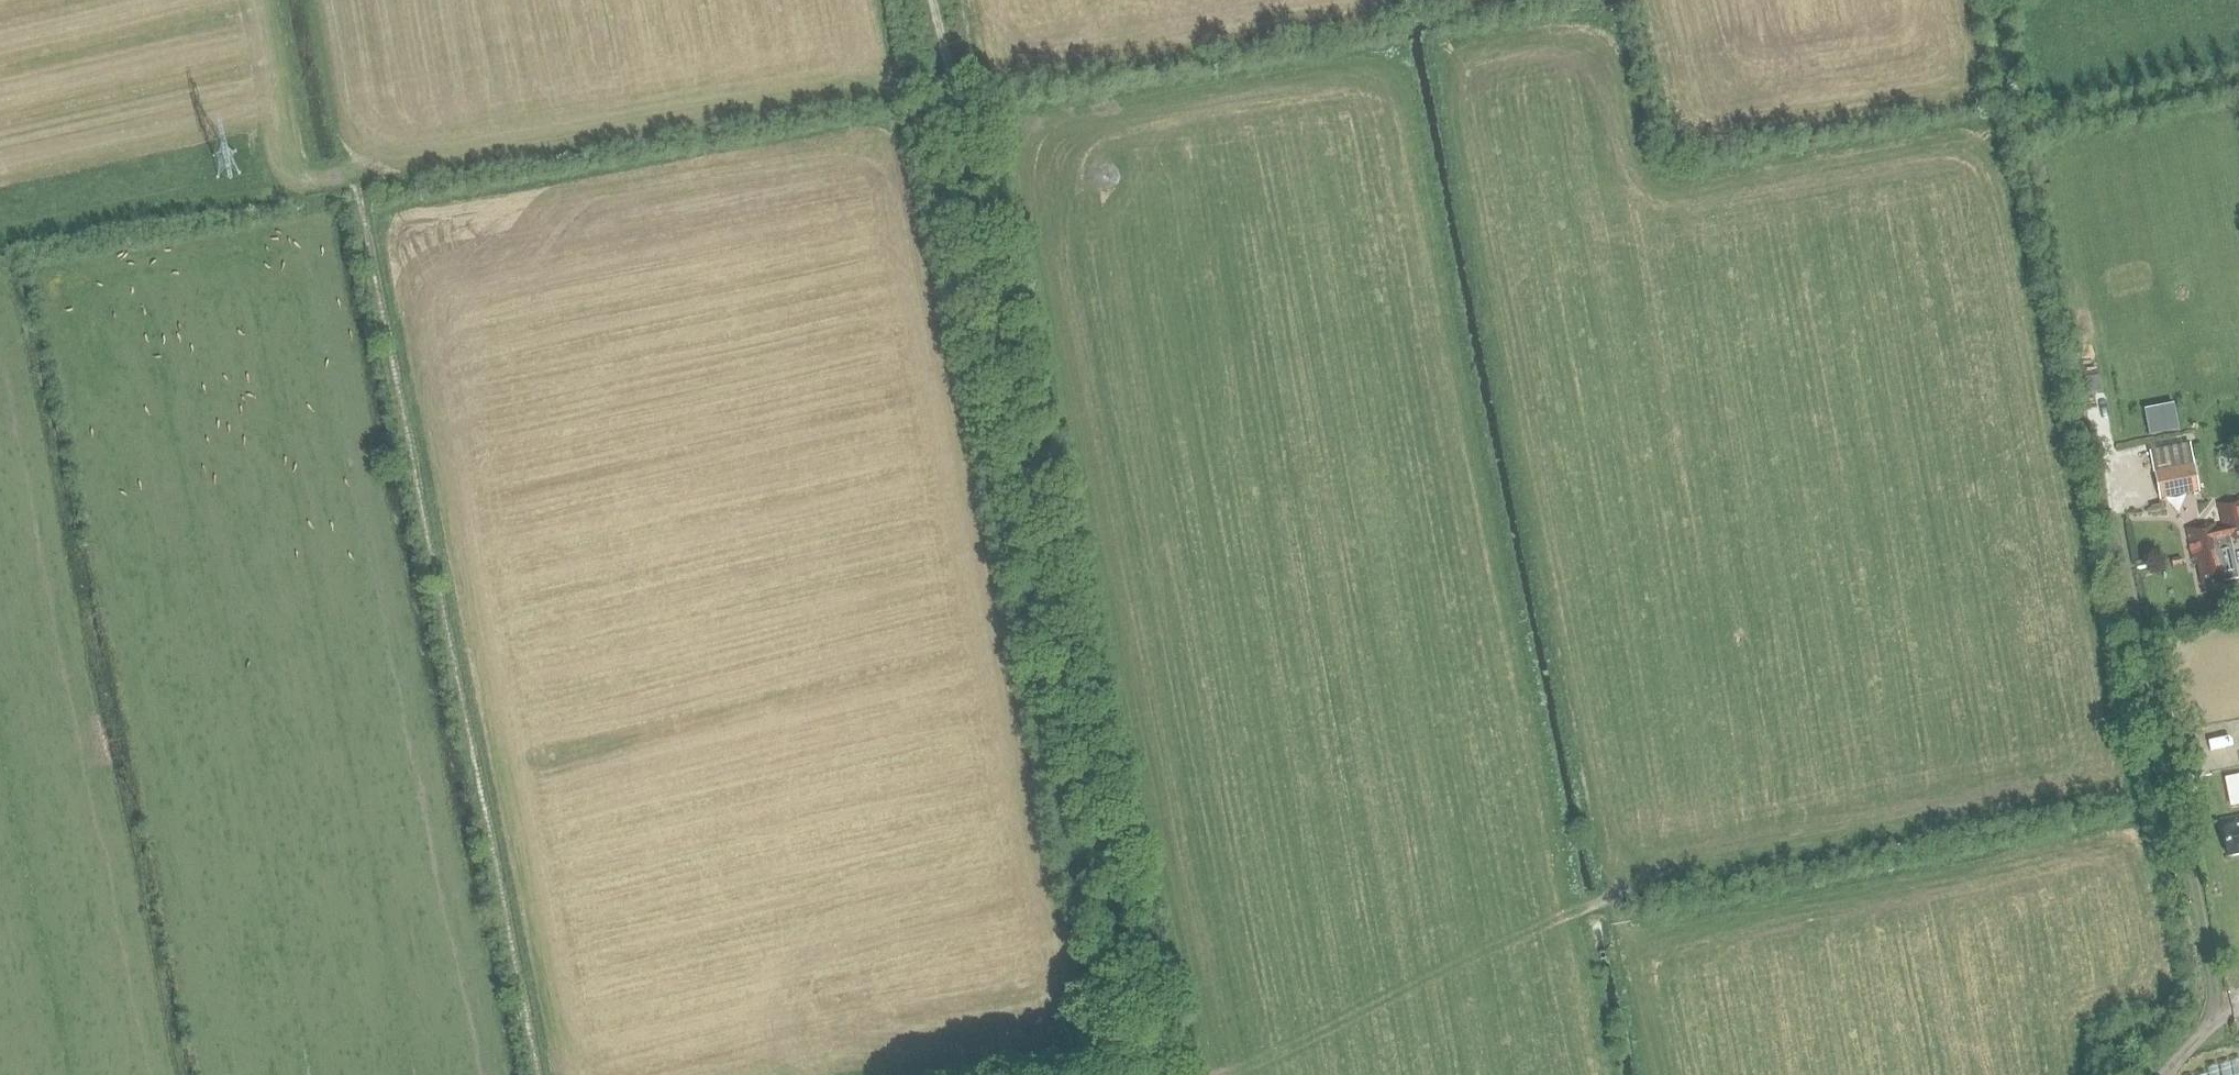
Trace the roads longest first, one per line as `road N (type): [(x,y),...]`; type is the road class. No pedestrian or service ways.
road 1 (unclassified): [(1128,1074),(915,0)]

